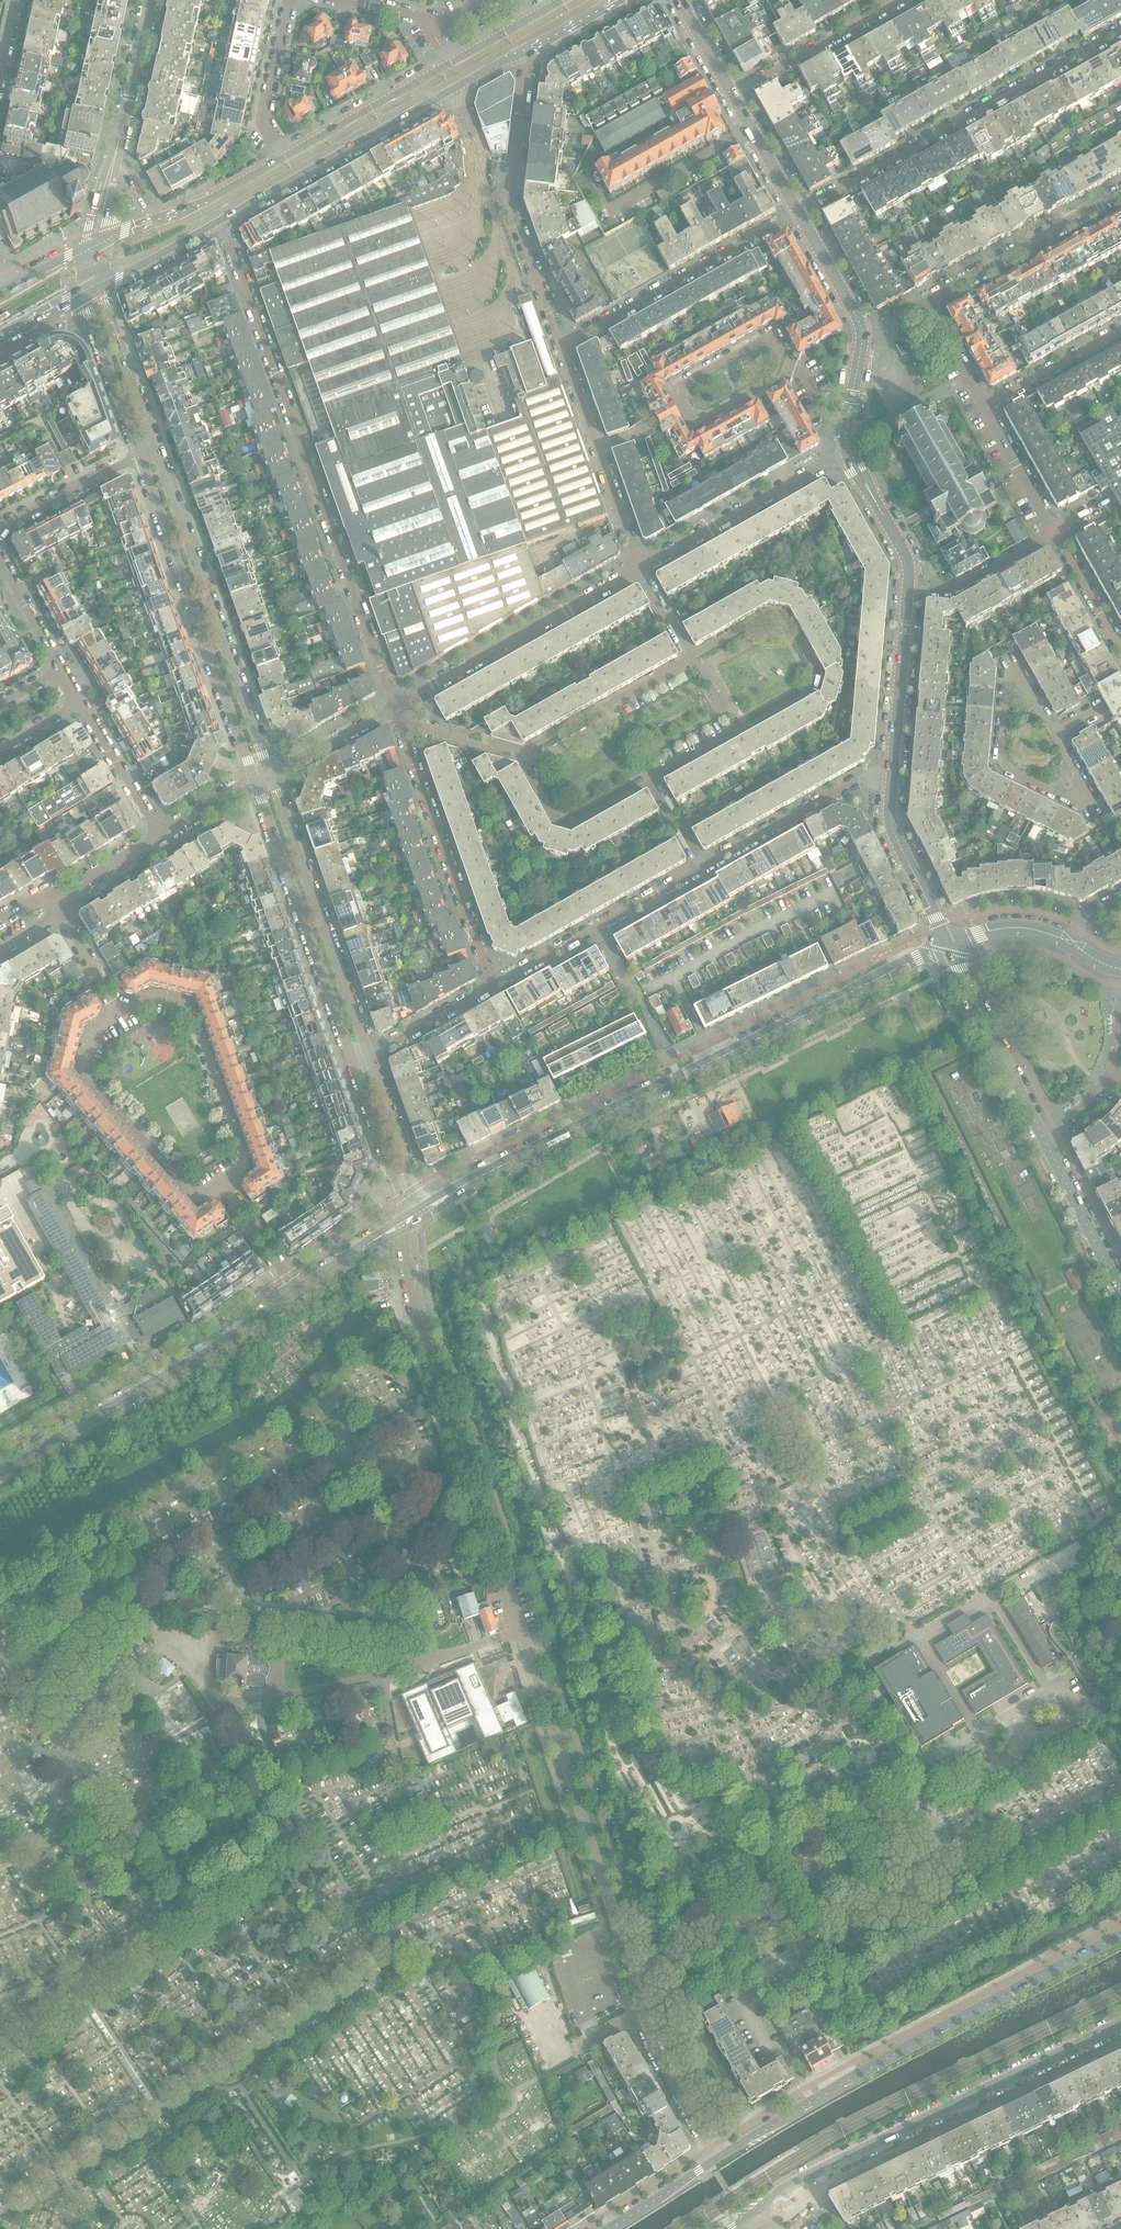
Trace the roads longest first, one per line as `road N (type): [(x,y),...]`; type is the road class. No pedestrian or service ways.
road 1 (unclassified): [(711,2147),(651,2040),(429,1354),(416,1292)]
road 2 (residential): [(455,1192),(949,946)]
road 3 (residential): [(222,218),(393,708)]
road 4 (secondary): [(1120,1934),(718,2157)]
road 5 (secondary): [(754,2207),(1120,2023)]
road 6 (residential): [(800,213),(1120,30)]
road 7 (residential): [(651,781),(817,684),(778,612),(697,658)]
road 8 (residential): [(0,1471),(299,1292)]
road 9 (residential): [(270,777),(155,450)]
road 10 (residential): [(140,456),(255,780)]
road 11 (tertiary): [(222,218),(517,54)]
road 12 (residential): [(562,343),(510,193),(527,77),(517,54)]
road 13 (residential): [(255,780),(355,1063)]
road 14 (residential): [(368,1056),(270,777)]
road 15 (residential): [(393,708),(495,985)]
road 16 (residential): [(393,708),(641,562)]
road 17 (residential): [(800,213),(562,343)]
road 18 (residential): [(122,1013),(91,1034),(81,1069),(192,1190),(224,1184)]
road 19 (residential): [(789,370),(699,420),(683,408),(681,386),(770,337),(783,352)]
road 20 (residential): [(224,1184),(242,1160),(188,1006),(151,998),(122,1013)]
road 21 (residential): [(702,868),(495,985)]
road 22 (residential): [(641,562),(848,451)]
road 23 (residential): [(641,562),(562,343)]
road 24 (residential): [(929,302),(1120,194)]
road 25 (residential): [(893,774),(867,774),(702,868)]
road 26 (tertiary): [(1042,1134),(949,946)]
road 27 (residential): [(105,199),(149,0)]
road 28 (residential): [(522,756),(697,658)]
road 29 (tertiary): [(283,155),(169,216),(103,238)]
road 30 (residential): [(900,0),(733,94)]
road 31 (tertiary): [(449,61),(283,155)]
road 32 (tertiary): [(893,774),(909,589)]
road 33 (tertiary): [(949,946),(891,823),(893,774)]
road 34 (tertiary): [(1120,1291),(1042,1134)]
road 35 (residential): [(155,450),(102,283)]
road 36 (residential): [(651,781),(577,822),(554,814),(522,756)]
road 37 (residential): [(85,291),(140,456)]
road 38 (residential): [(283,155),(263,116),(288,0)]
road 39 (residential): [(1001,753),(1011,769),(1080,799),(1056,735)]
road 40 (residential): [(909,589),(951,591),(1055,531)]
road 41 (residential): [(0,530),(140,456)]
road 42 (residential): [(984,407),(1120,329)]
road 43 (residential): [(1056,735),(1023,677),(1015,677),(1006,682),(1001,753)]
road 44 (residential): [(78,702),(162,833)]
road 45 (tertiary): [(909,589),(907,555),(848,451)]
road 46 (residential): [(495,985),(368,1056)]
road 47 (residential): [(1055,531),(984,407)]
road 48 (residential): [(270,777),(393,708)]
road 49 (residential): [(355,1063),(401,1195)]
road 50 (residential): [(522,756),(424,727),(393,708)]
road 51 (tertiary): [(863,336),(800,213)]
road 52 (residential): [(414,1186),(368,1056)]
road 53 (tertiary): [(800,213),(733,94)]
road 54 (tertiary): [(102,283),(222,218)]
road 55 (residential): [(1120,649),(1055,531)]
road 56 (secondary): [(718,2157),(605,2228)]
road 57 (residential): [(949,946),(1005,928),(1072,943)]
road 58 (residential): [(0,557),(59,670)]
road 59 (residential): [(56,899),(162,833)]

